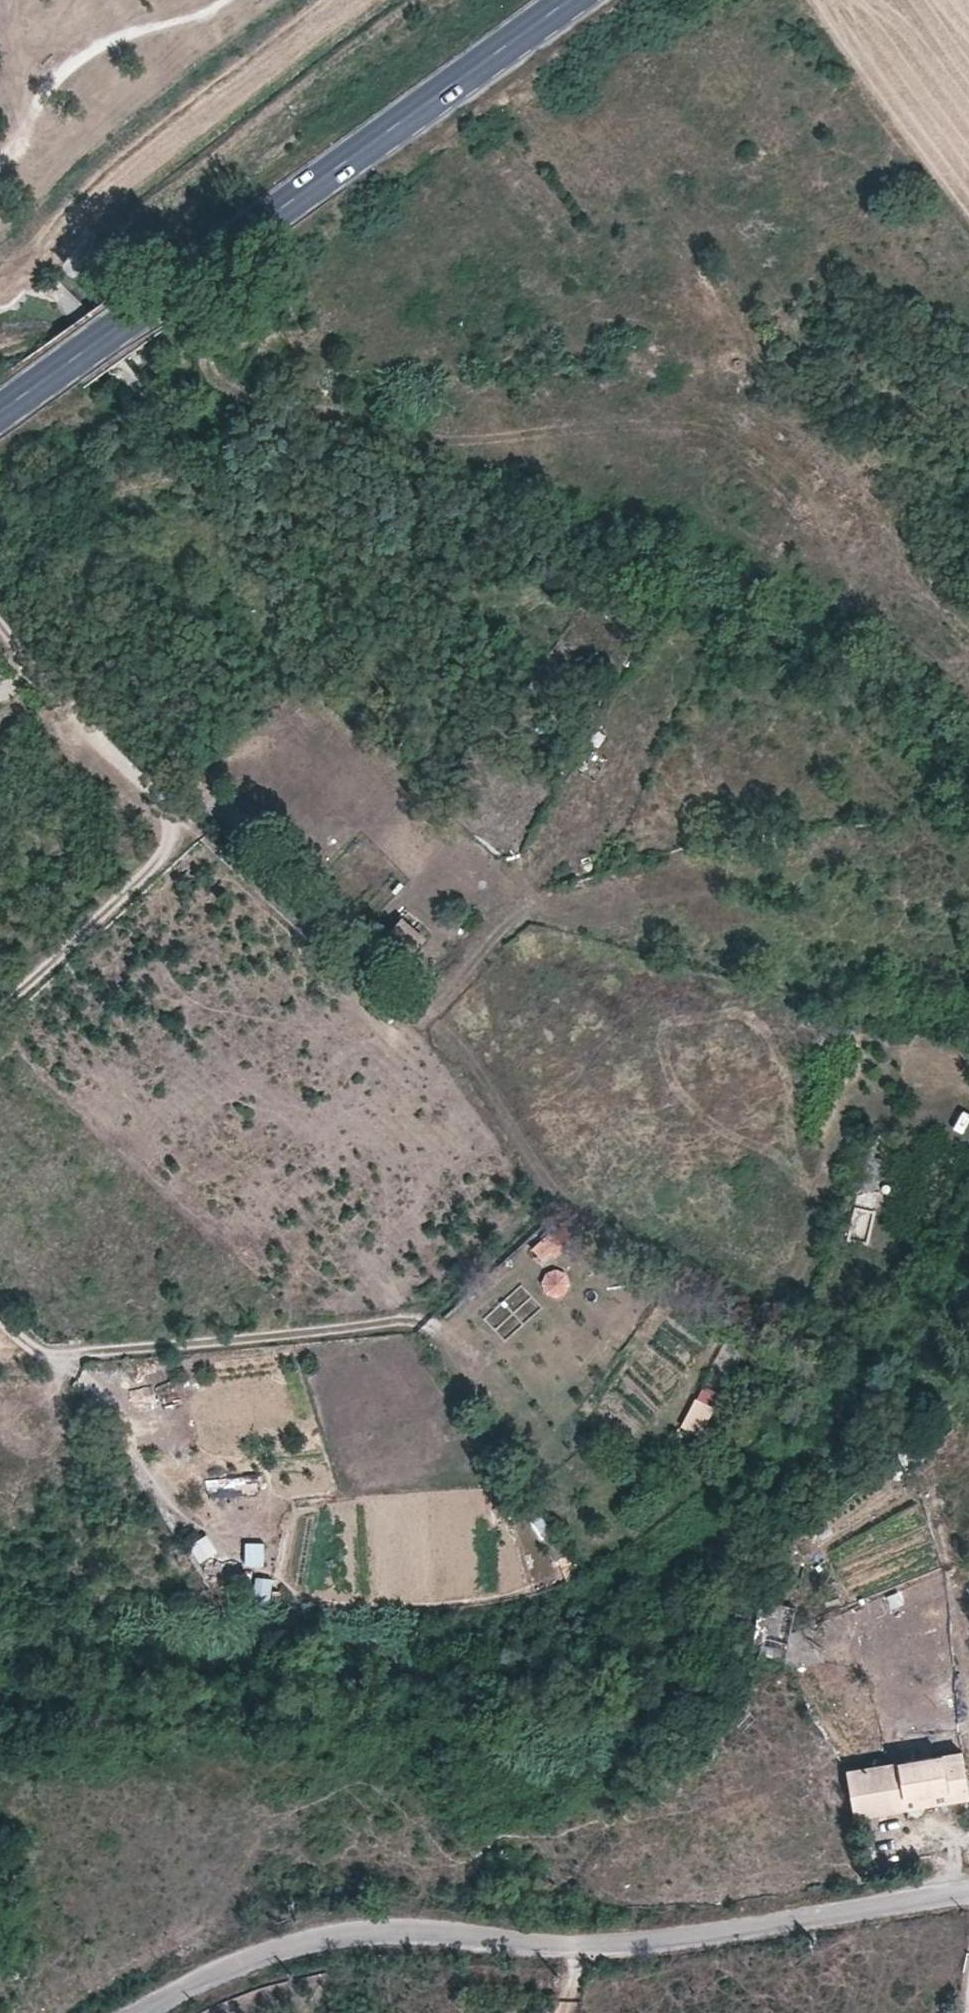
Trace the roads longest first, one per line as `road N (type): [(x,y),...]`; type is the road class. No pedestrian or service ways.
road 1 (unclassified): [(134,2012),(305,1937),(387,1922),(555,1943),(624,1942),(968,1889)]
road 2 (primary): [(567,0),(0,414)]

